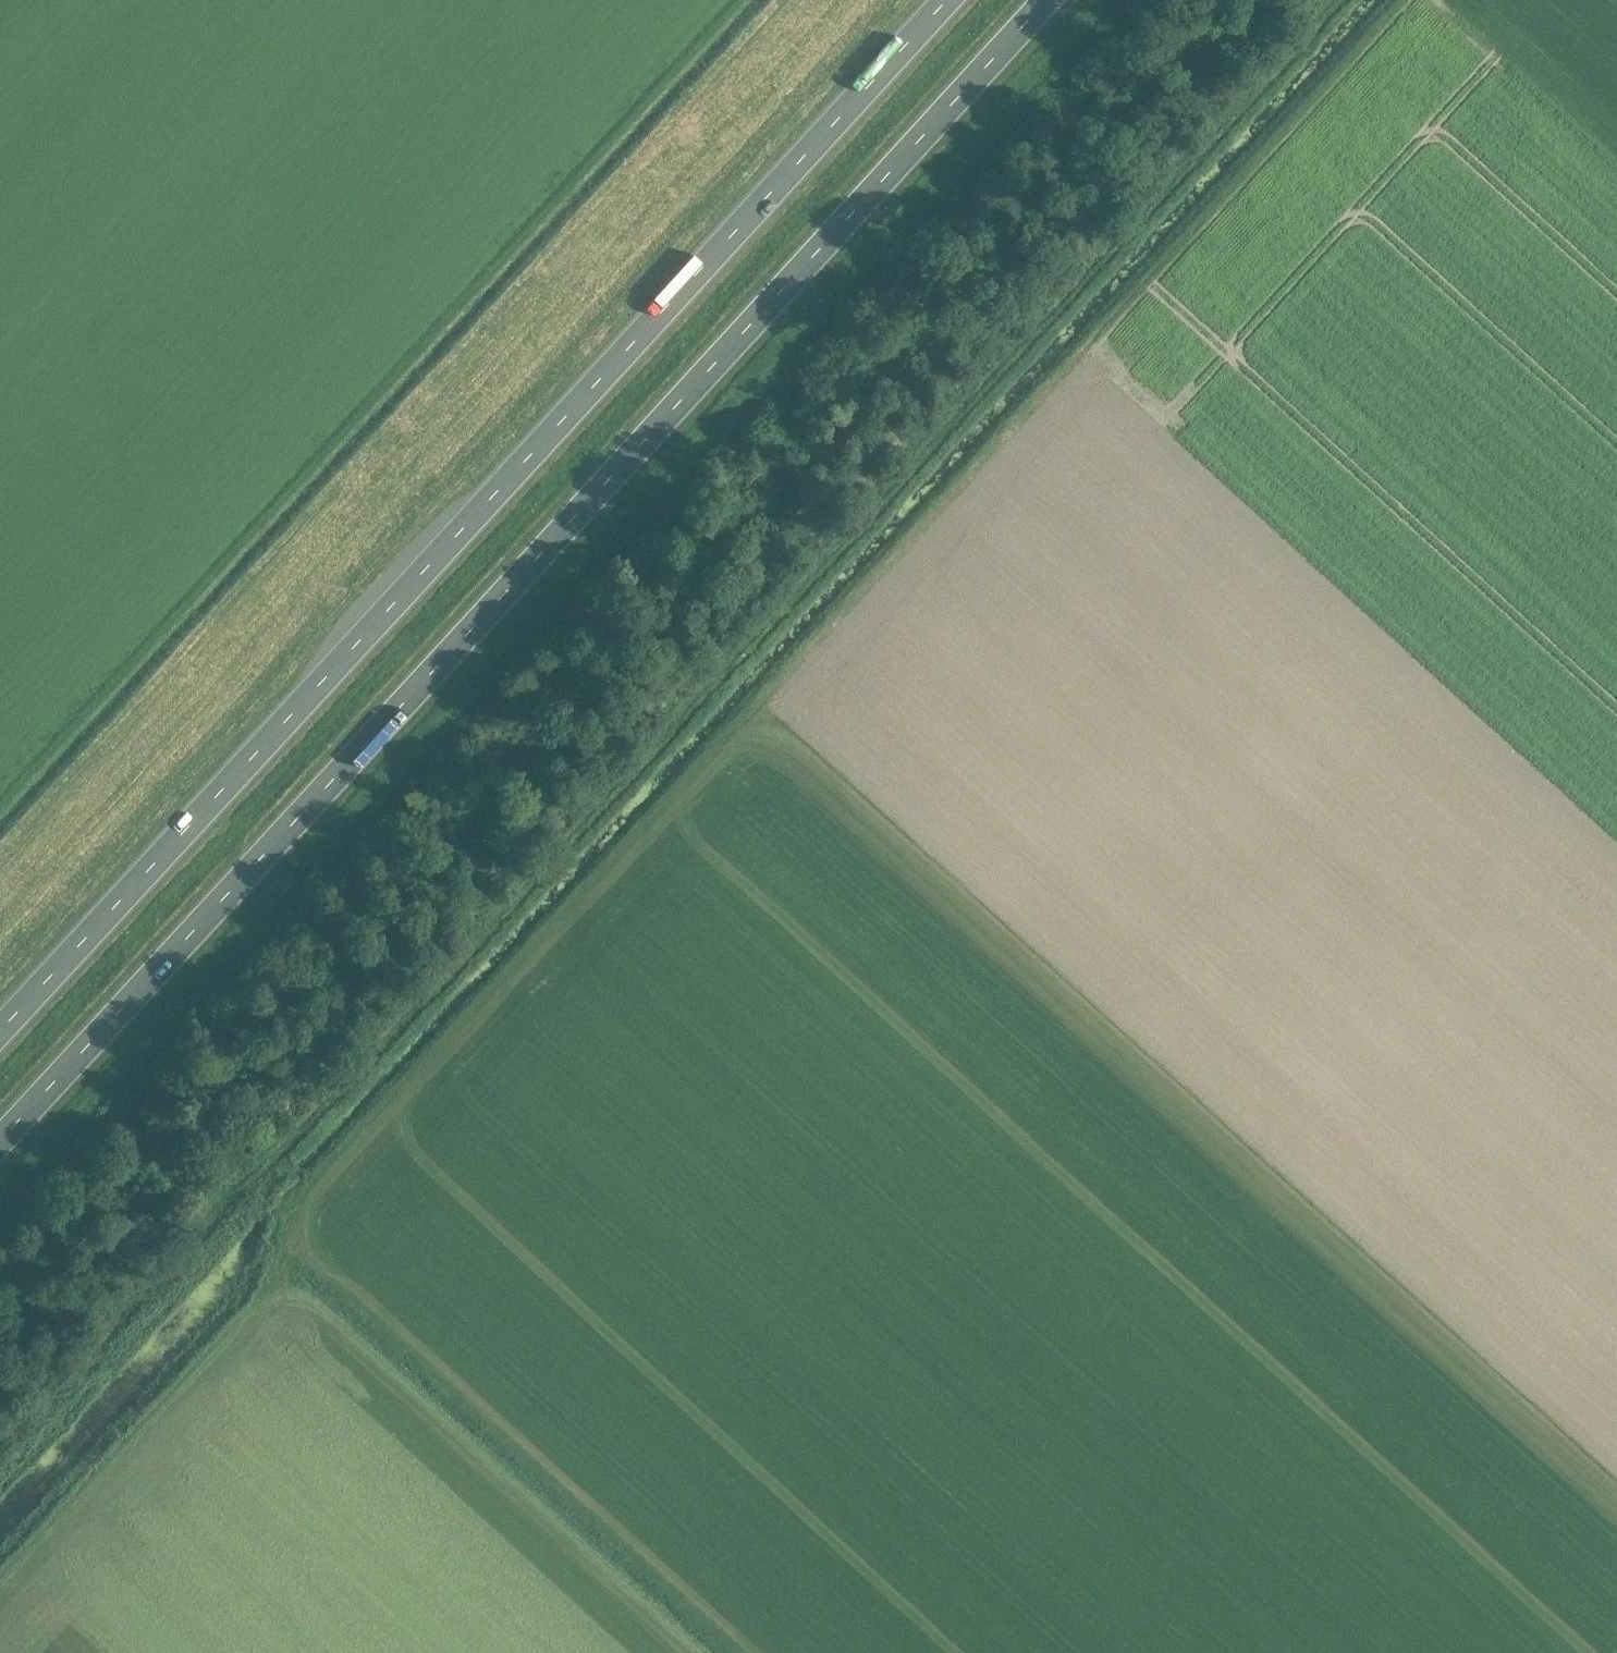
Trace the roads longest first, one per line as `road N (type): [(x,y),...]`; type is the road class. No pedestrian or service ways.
road 1 (trunk): [(0,1144),(1052,0)]
road 2 (trunk): [(950,0),(0,1035)]

